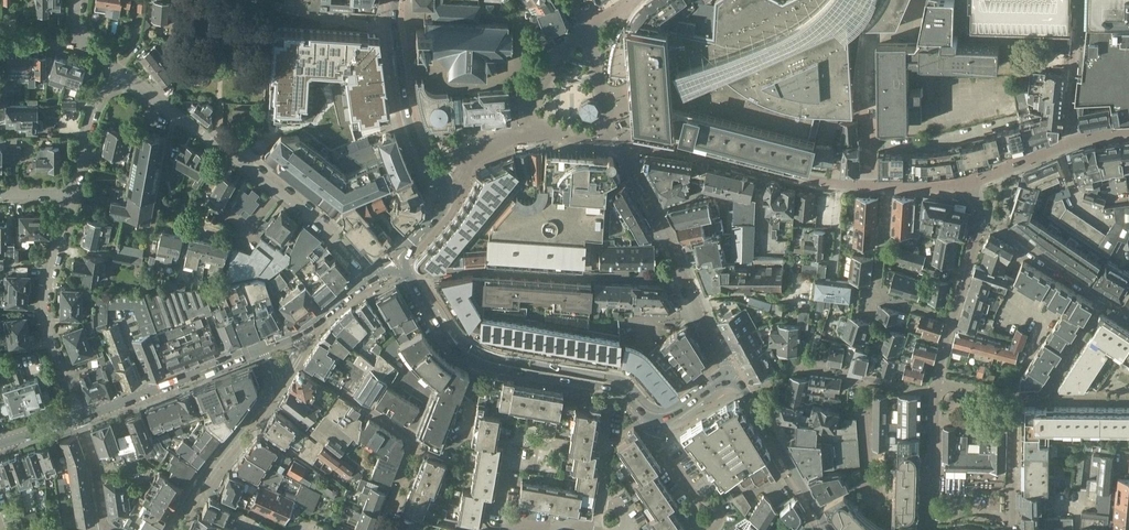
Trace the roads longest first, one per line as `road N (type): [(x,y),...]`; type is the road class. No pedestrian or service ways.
road 1 (residential): [(123,73),(189,130),(260,172),(366,281)]
road 2 (residential): [(413,280),(475,269),(686,284)]
road 3 (residential): [(888,187),(825,184),(636,143)]
road 4 (residential): [(291,359),(413,437),(380,529)]
road 5 (residential): [(70,196),(46,284),(47,335),(80,421)]
road 6 (tertiary): [(80,421),(264,347)]
road 7 (secondary): [(396,0),(408,119),(445,188)]
road 8 (residential): [(888,187),(875,298),(954,319)]
road 9 (tertiary): [(174,529),(277,380)]
road 10 (residential): [(985,212),(1128,312)]
road 11 (residential): [(1128,131),(1068,142),(963,183)]
road 12 (residential): [(636,143),(629,164),(686,284)]
road 13 (residential): [(937,386),(932,529)]
road 14 (secondary): [(479,362),(618,389)]
road 15 (secondary): [(750,395),(820,513)]
road 16 (residential): [(123,73),(107,92),(70,196)]
road 17 (residential): [(1010,529),(1015,396)]
road 18 (residential): [(854,377),(867,429),(868,504)]
road 19 (residential): [(636,143),(516,131)]

